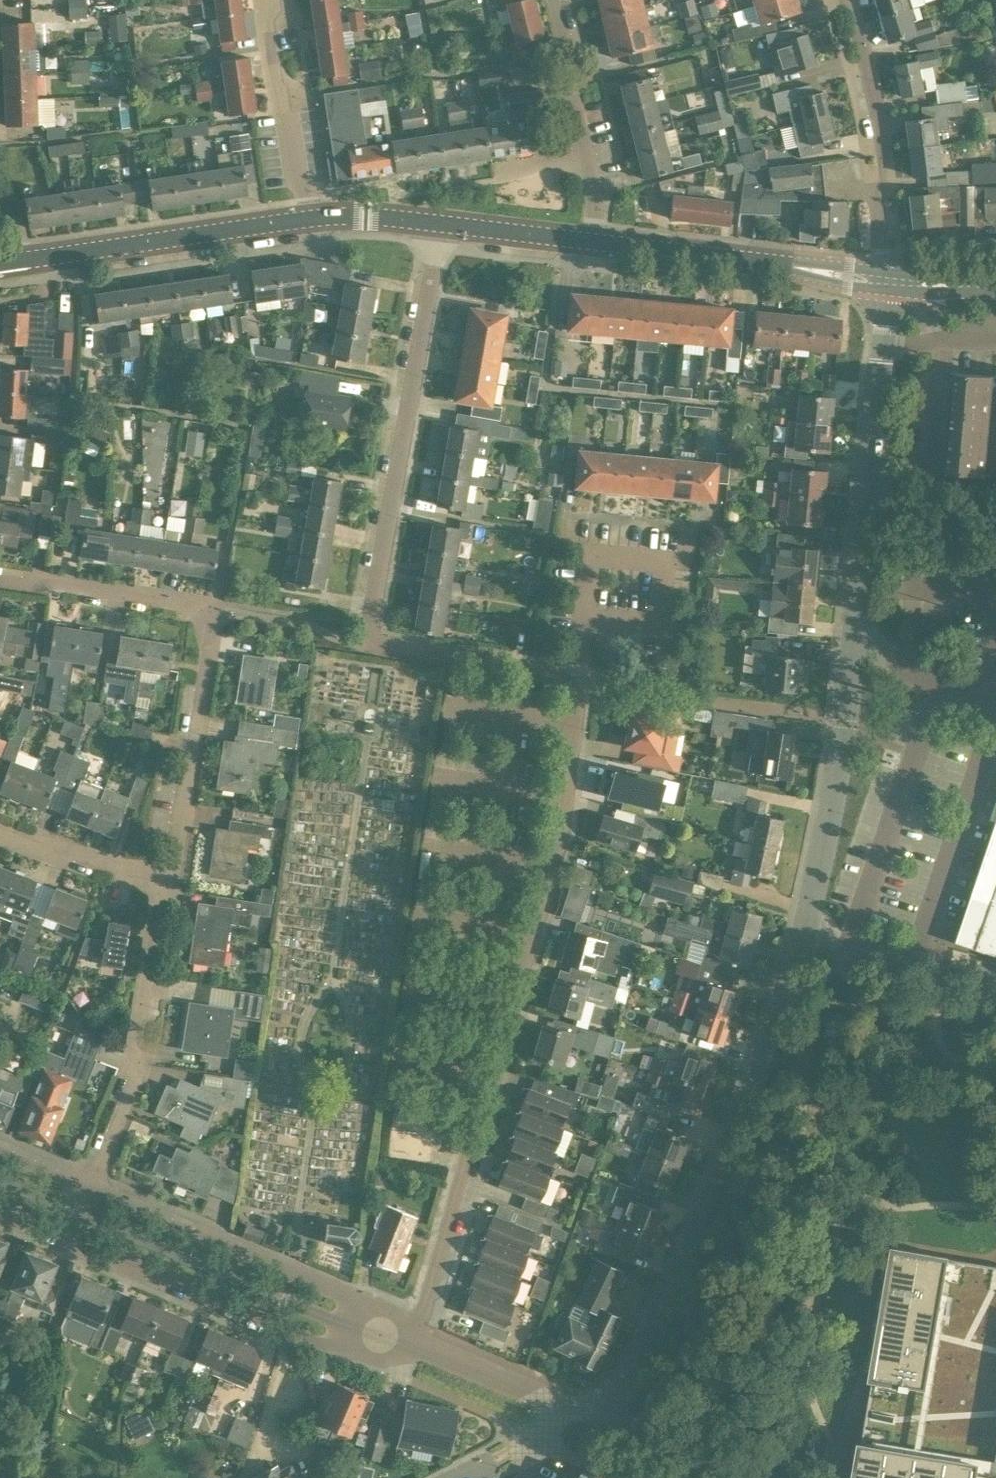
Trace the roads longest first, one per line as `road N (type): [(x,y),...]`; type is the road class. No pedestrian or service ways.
road 1 (residential): [(411,1343),(554,865),(575,711),(570,684),(557,674),(379,645),(368,633),(438,222)]
road 2 (residential): [(801,941),(845,718),(885,291)]
road 3 (residential): [(554,1403),(595,1419),(641,1357),(728,1151),(801,941)]
road 4 (residential): [(170,878),(215,609),(0,581)]
road 5 (residential): [(0,1179),(332,1319),(411,1343)]
road 6 (residential): [(0,1209),(313,1340),(411,1343)]
road 7 (residential): [(411,1343),(343,1293),(91,1187)]
road 8 (residential): [(91,1187),(135,1079),(170,878)]
road 9 (tertiary): [(0,261),(304,218)]
road 10 (residential): [(885,272),(878,112),(847,0)]
road 11 (residential): [(304,218),(267,20),(277,0)]
road 12 (tertiary): [(785,264),(590,241)]
road 13 (residential): [(170,878),(0,832)]
road 14 (residential): [(552,0),(585,159)]
road 15 (residential): [(411,1343),(554,1403)]
road 16 (tertiary): [(590,241),(438,222)]
road 17 (tertiary): [(304,218),(438,222)]
road 18 (residential): [(458,1477),(532,1442),(554,1403)]

